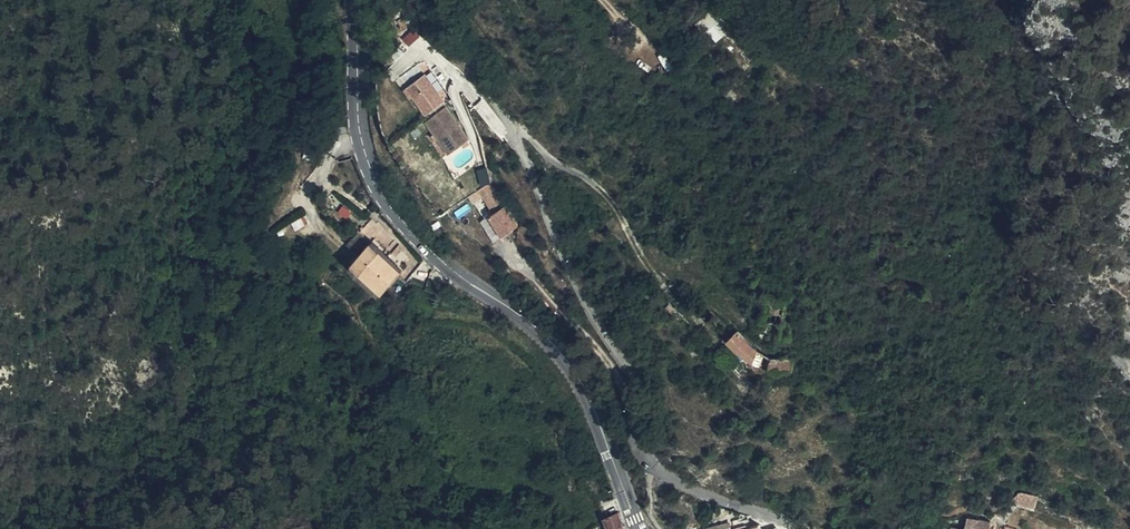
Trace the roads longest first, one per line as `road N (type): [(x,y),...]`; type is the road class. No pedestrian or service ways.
road 1 (residential): [(813,528),(679,474),(646,428),(455,0)]
road 2 (tertiary): [(640,528),(564,355),(422,247),(387,203),(360,138),(350,0)]

